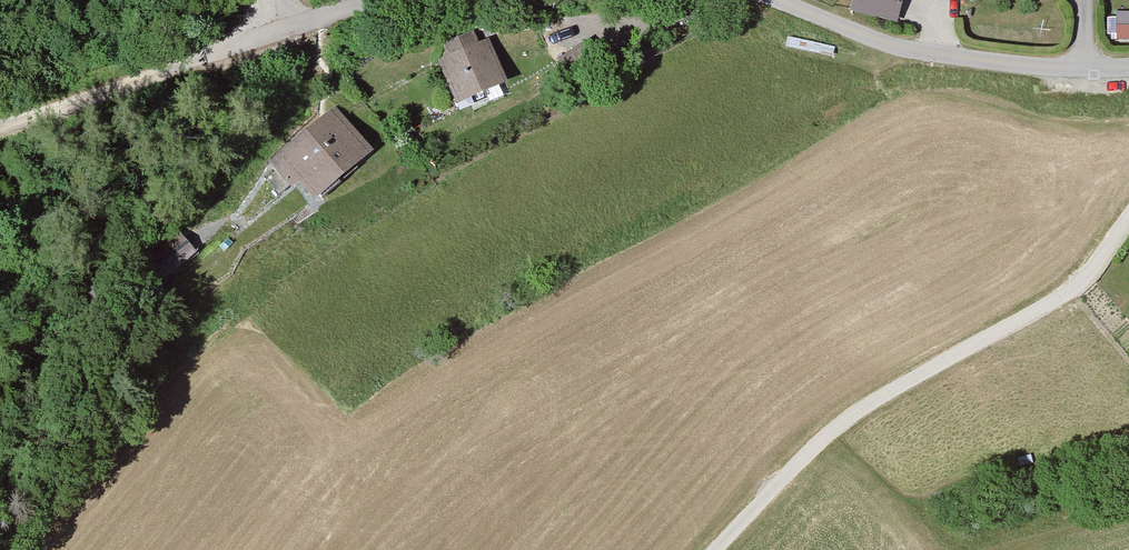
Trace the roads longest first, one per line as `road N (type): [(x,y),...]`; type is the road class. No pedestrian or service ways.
road 1 (track): [(1128,218),(1070,293),(867,406),(810,451),(717,549)]
road 2 (residential): [(1128,68),(911,54),(768,0)]
road 3 (track): [(0,129),(269,36)]
road 4 (residential): [(391,0),(269,36),(275,0)]

